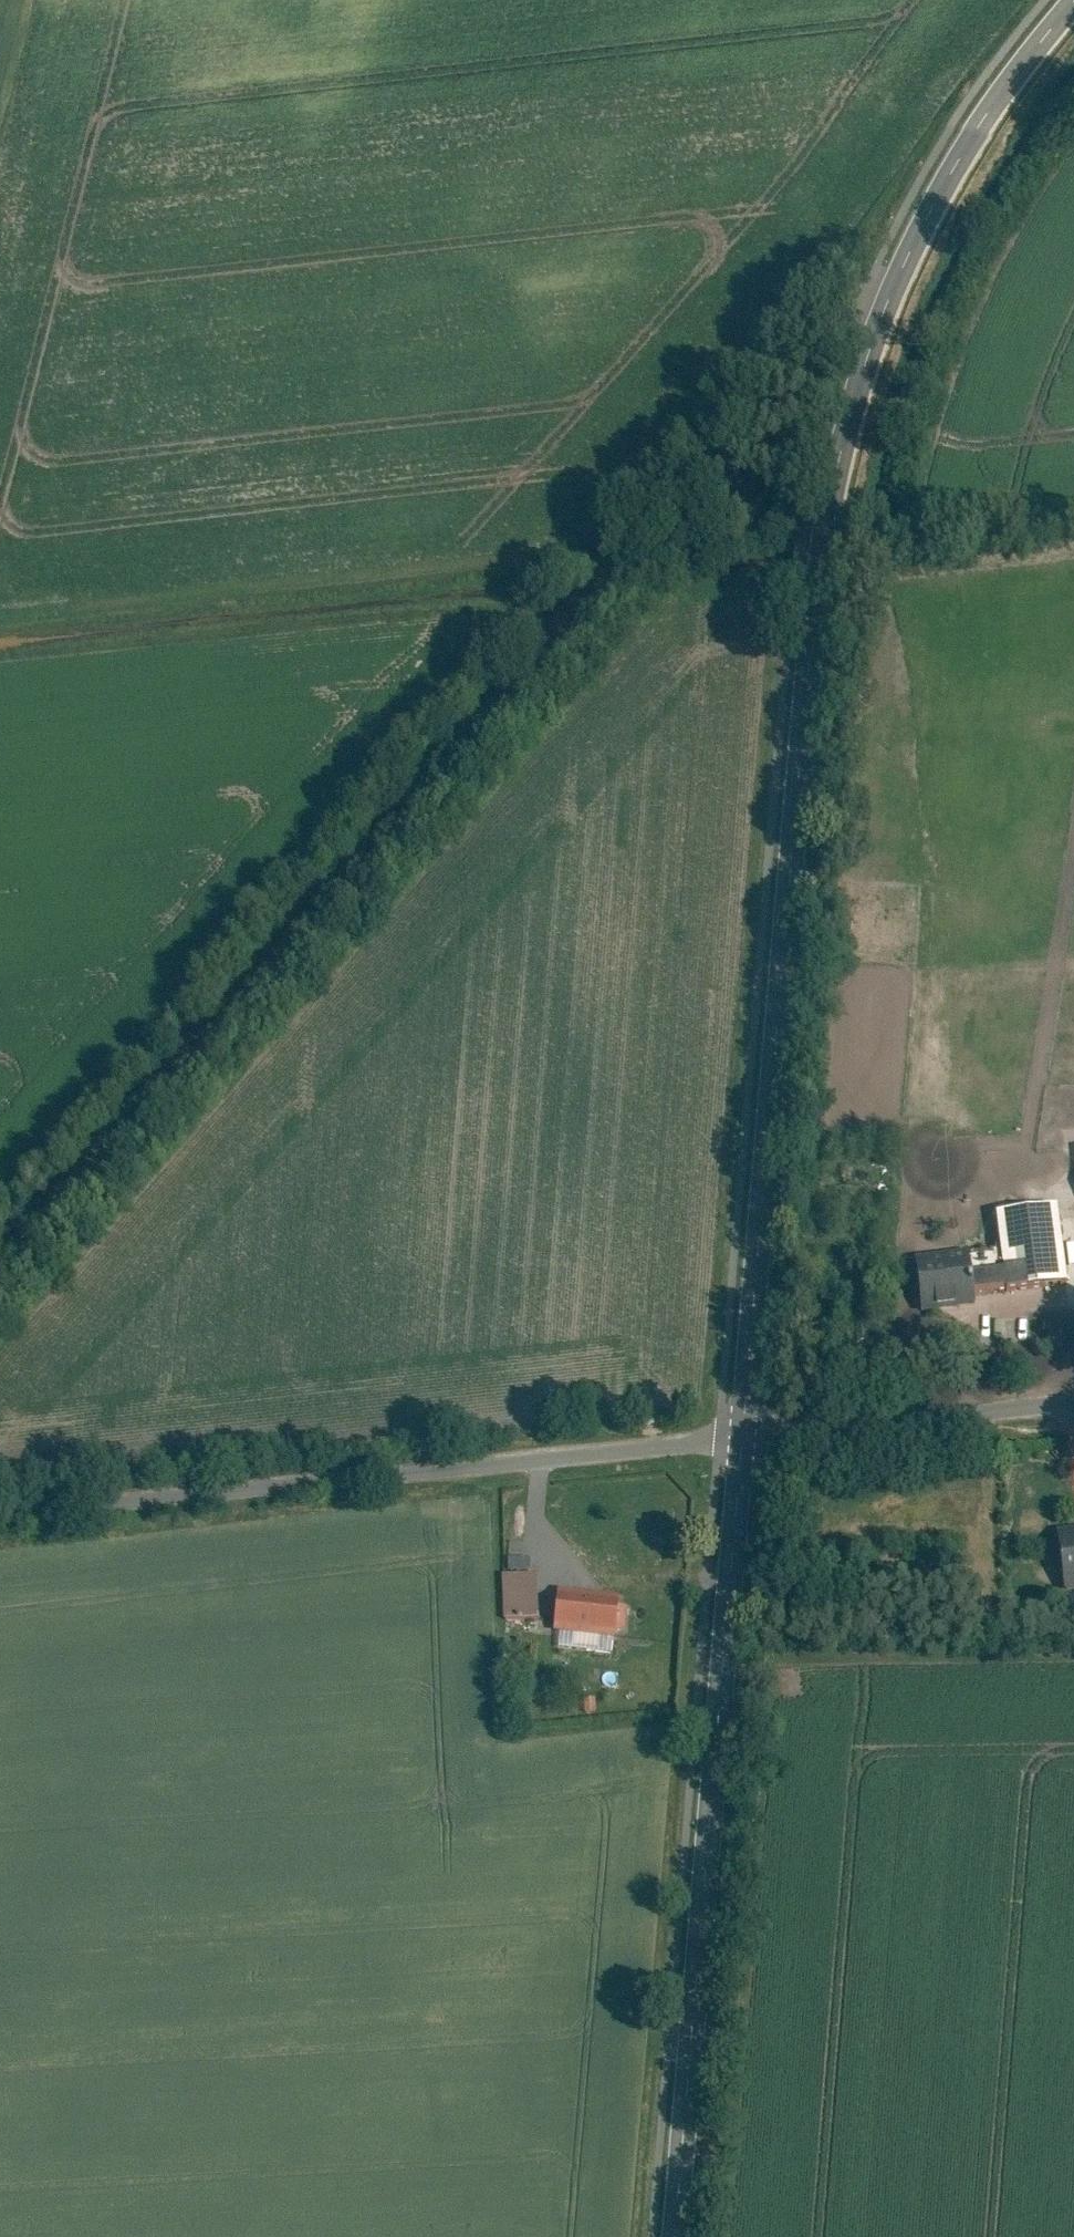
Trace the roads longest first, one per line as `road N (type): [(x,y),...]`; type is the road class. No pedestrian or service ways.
road 1 (tertiary): [(1073,3),(962,153),(897,276),(840,451),(807,655),(742,1435)]
road 2 (tertiary): [(742,1435),(675,2236)]
road 3 (residential): [(0,1513),(742,1435)]
road 4 (unclassified): [(742,1435),(1073,1411)]

